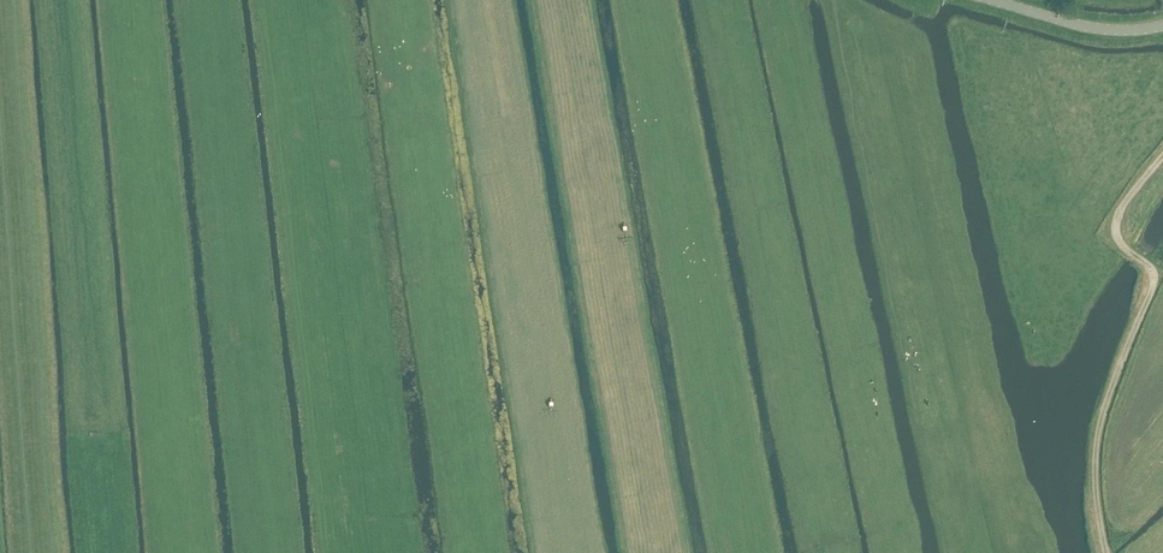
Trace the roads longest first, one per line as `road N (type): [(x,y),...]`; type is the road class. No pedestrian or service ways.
road 1 (track): [(1106,552),(1097,490),(1102,419),(1153,273)]
road 2 (unclassified): [(1162,25),(1080,25),(992,0)]
road 3 (track): [(1153,273),(1119,237),(1117,224),(1162,156)]

